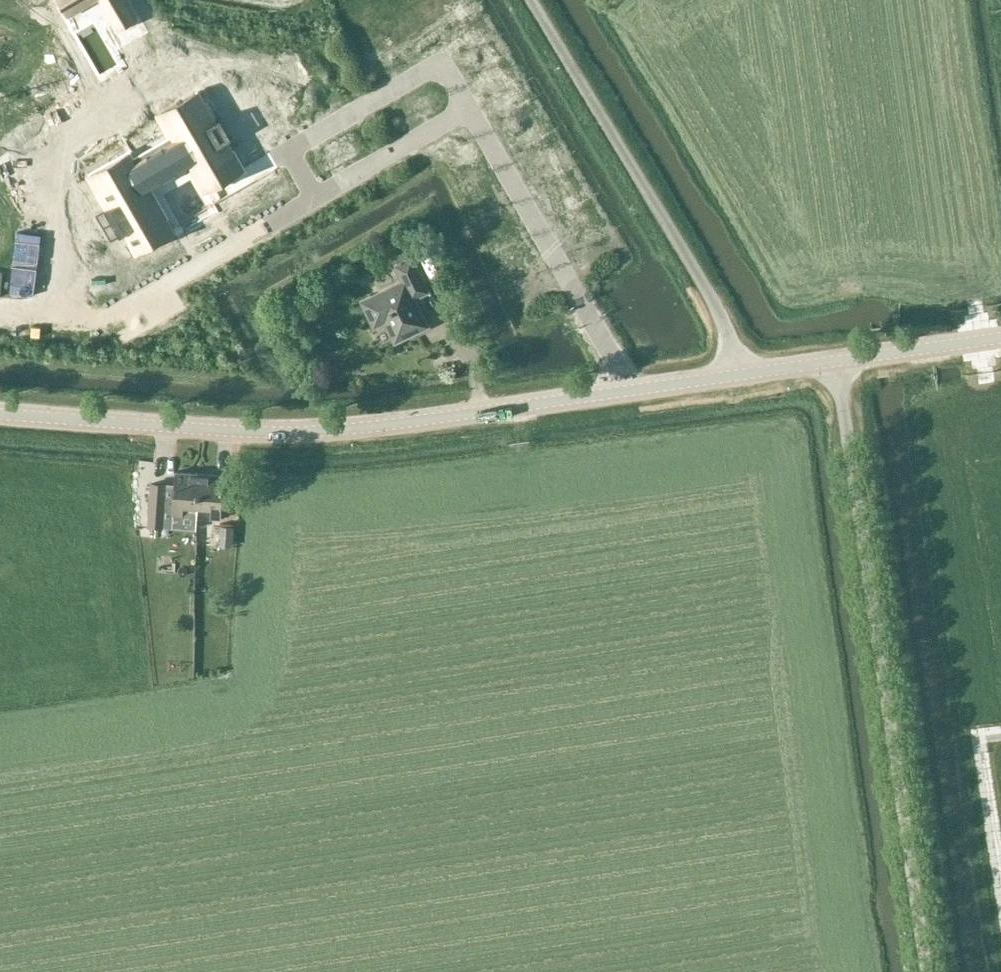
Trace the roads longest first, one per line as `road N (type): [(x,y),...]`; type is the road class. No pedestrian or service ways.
road 1 (tertiary): [(0,416),(215,432),(339,431),(838,368)]
road 2 (unclassified): [(926,971),(838,368)]
road 3 (tertiary): [(838,368),(1000,343)]

